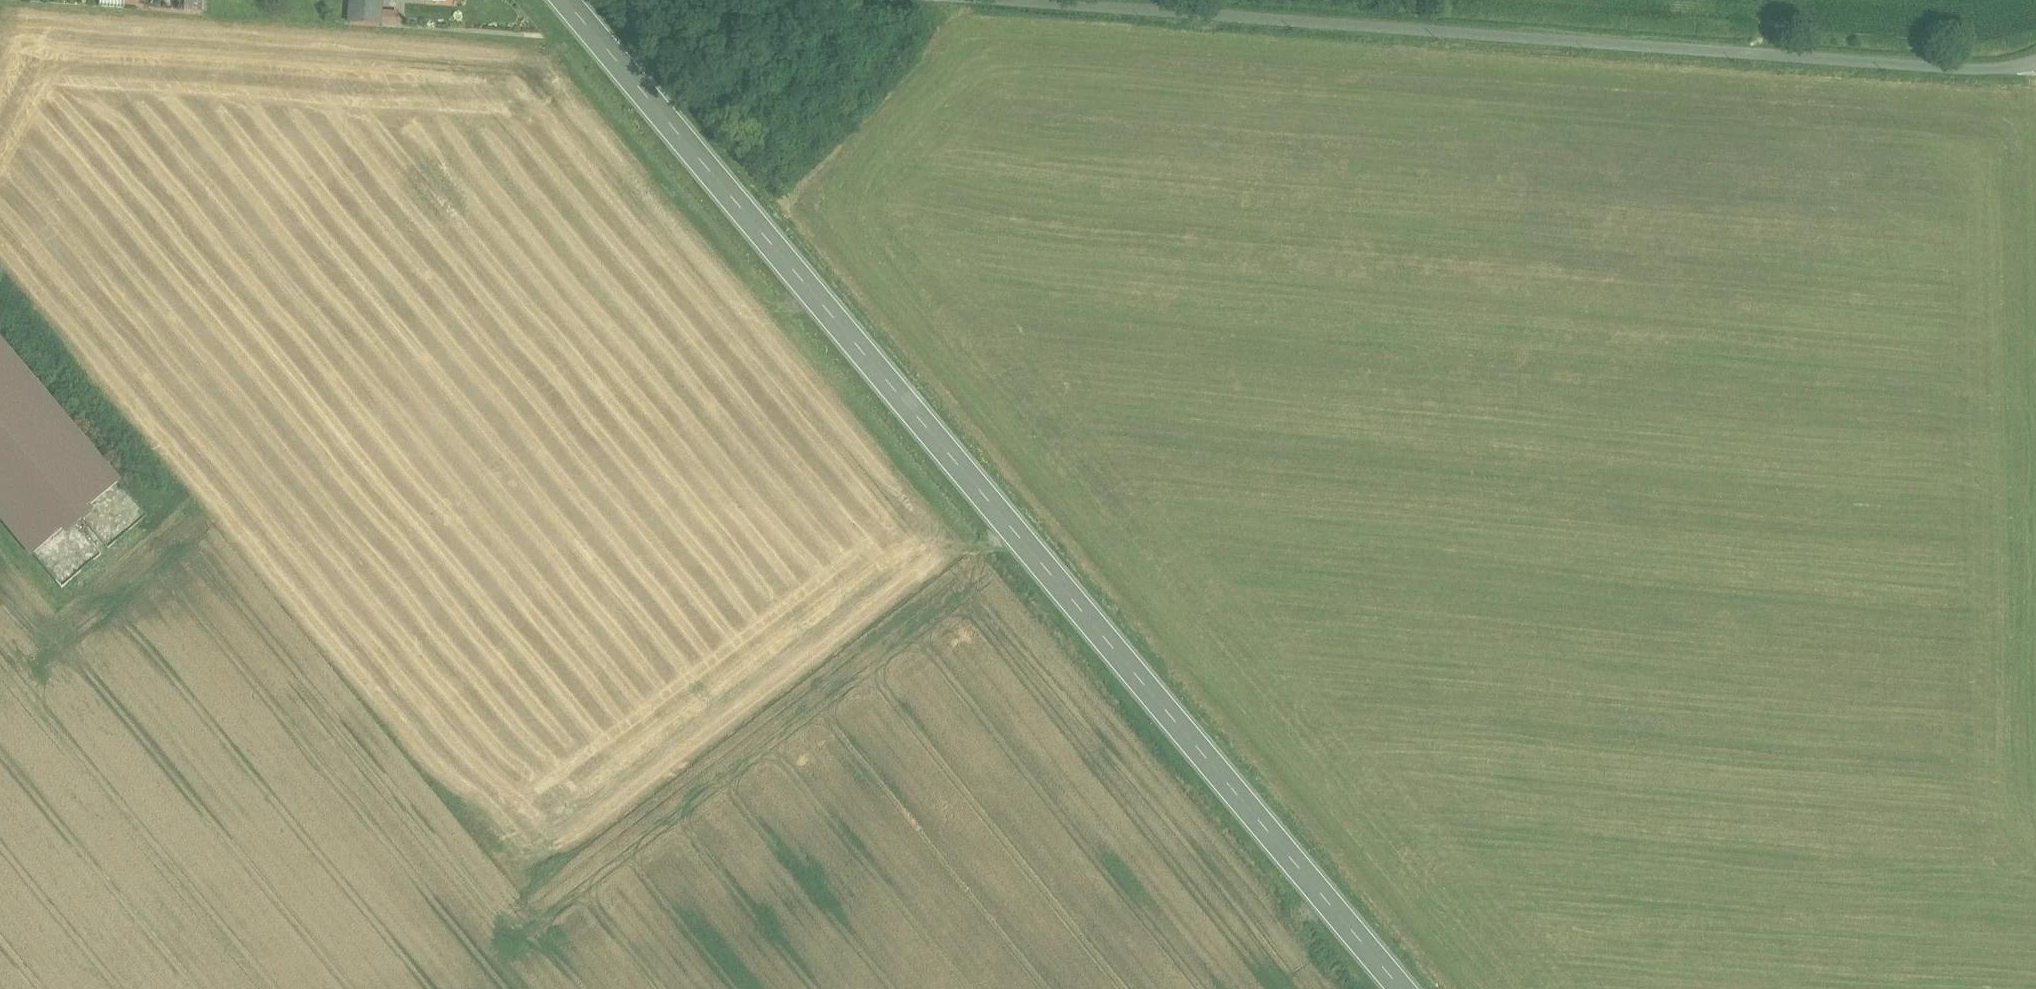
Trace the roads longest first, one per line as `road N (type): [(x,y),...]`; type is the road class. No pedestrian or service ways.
road 1 (secondary): [(566,0),(1402,988)]
road 2 (unclassified): [(942,0),(1992,73),(2035,64)]

